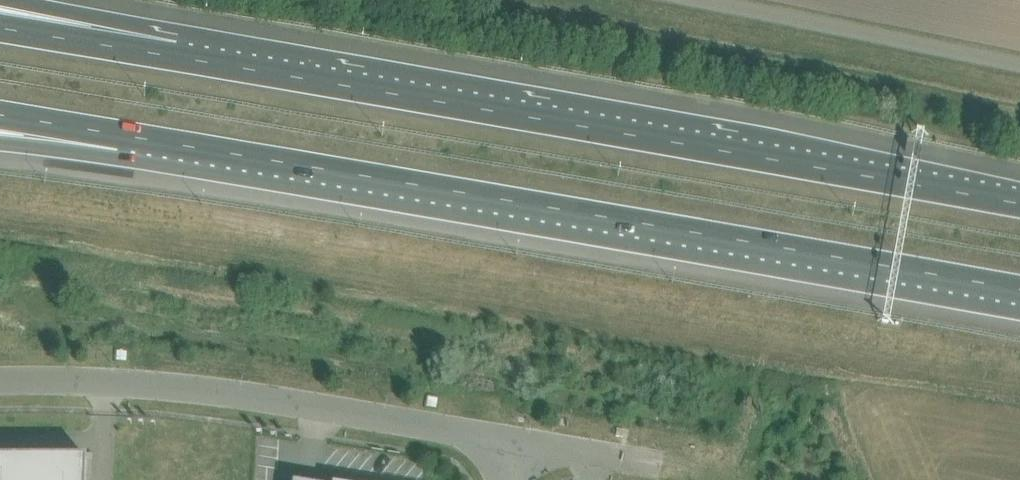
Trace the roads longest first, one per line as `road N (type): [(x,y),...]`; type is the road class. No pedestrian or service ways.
road 1 (motorway): [(120,134),(1019,291)]
road 2 (motorway): [(1019,203),(176,56)]
road 3 (residential): [(514,439),(244,394),(0,379)]
road 4 (unclassified): [(1019,63),(702,0)]
road 5 (motorway): [(176,56),(0,1)]
road 6 (motorway): [(176,56),(0,28)]
road 7 (residential): [(514,439),(662,464)]
road 8 (motorway): [(0,115),(120,134)]
road 9 (motorway): [(0,137),(120,134)]

